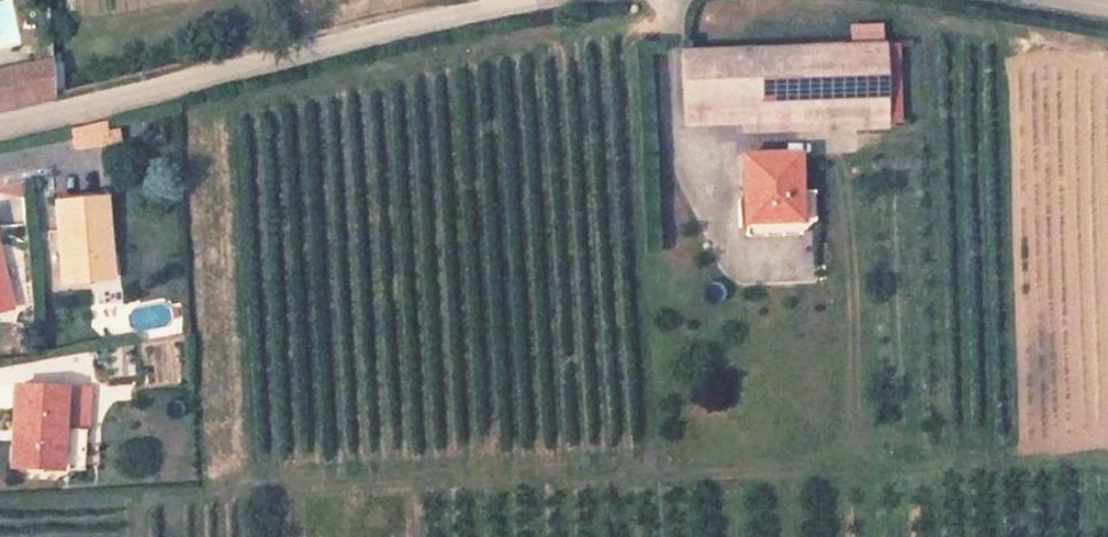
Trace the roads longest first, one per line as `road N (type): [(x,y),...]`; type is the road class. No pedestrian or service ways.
road 1 (residential): [(0,126),(531,0)]

